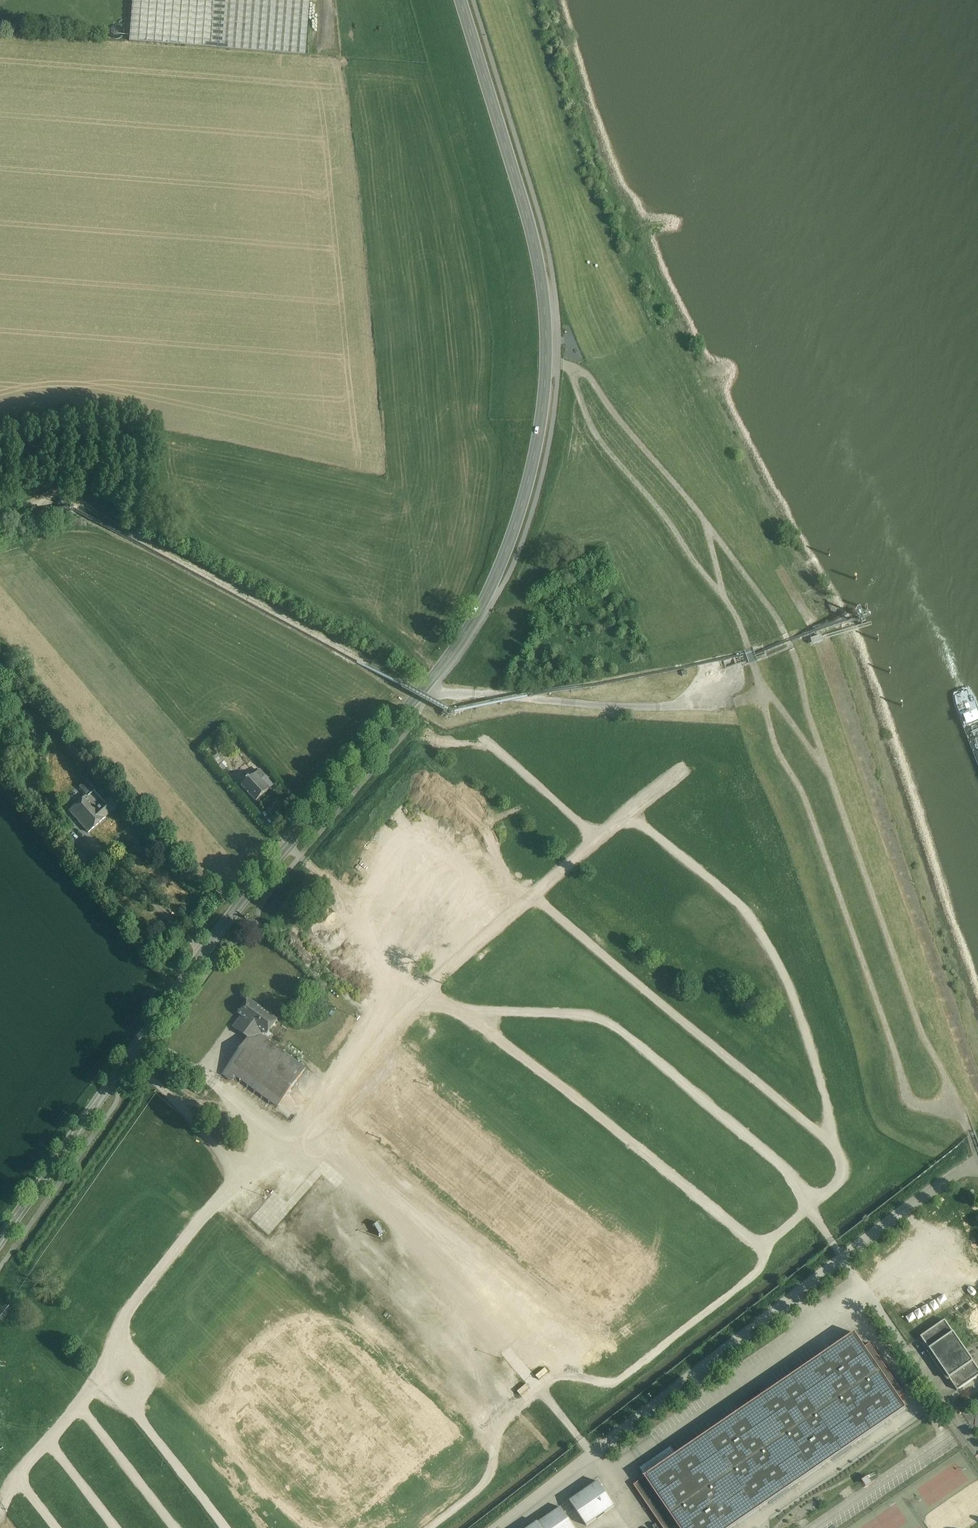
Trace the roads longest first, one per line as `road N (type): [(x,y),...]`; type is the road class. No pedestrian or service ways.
road 1 (secondary): [(0,1244),(247,896),(427,688),(502,563),(540,431),(545,309),(525,212),(462,0)]

